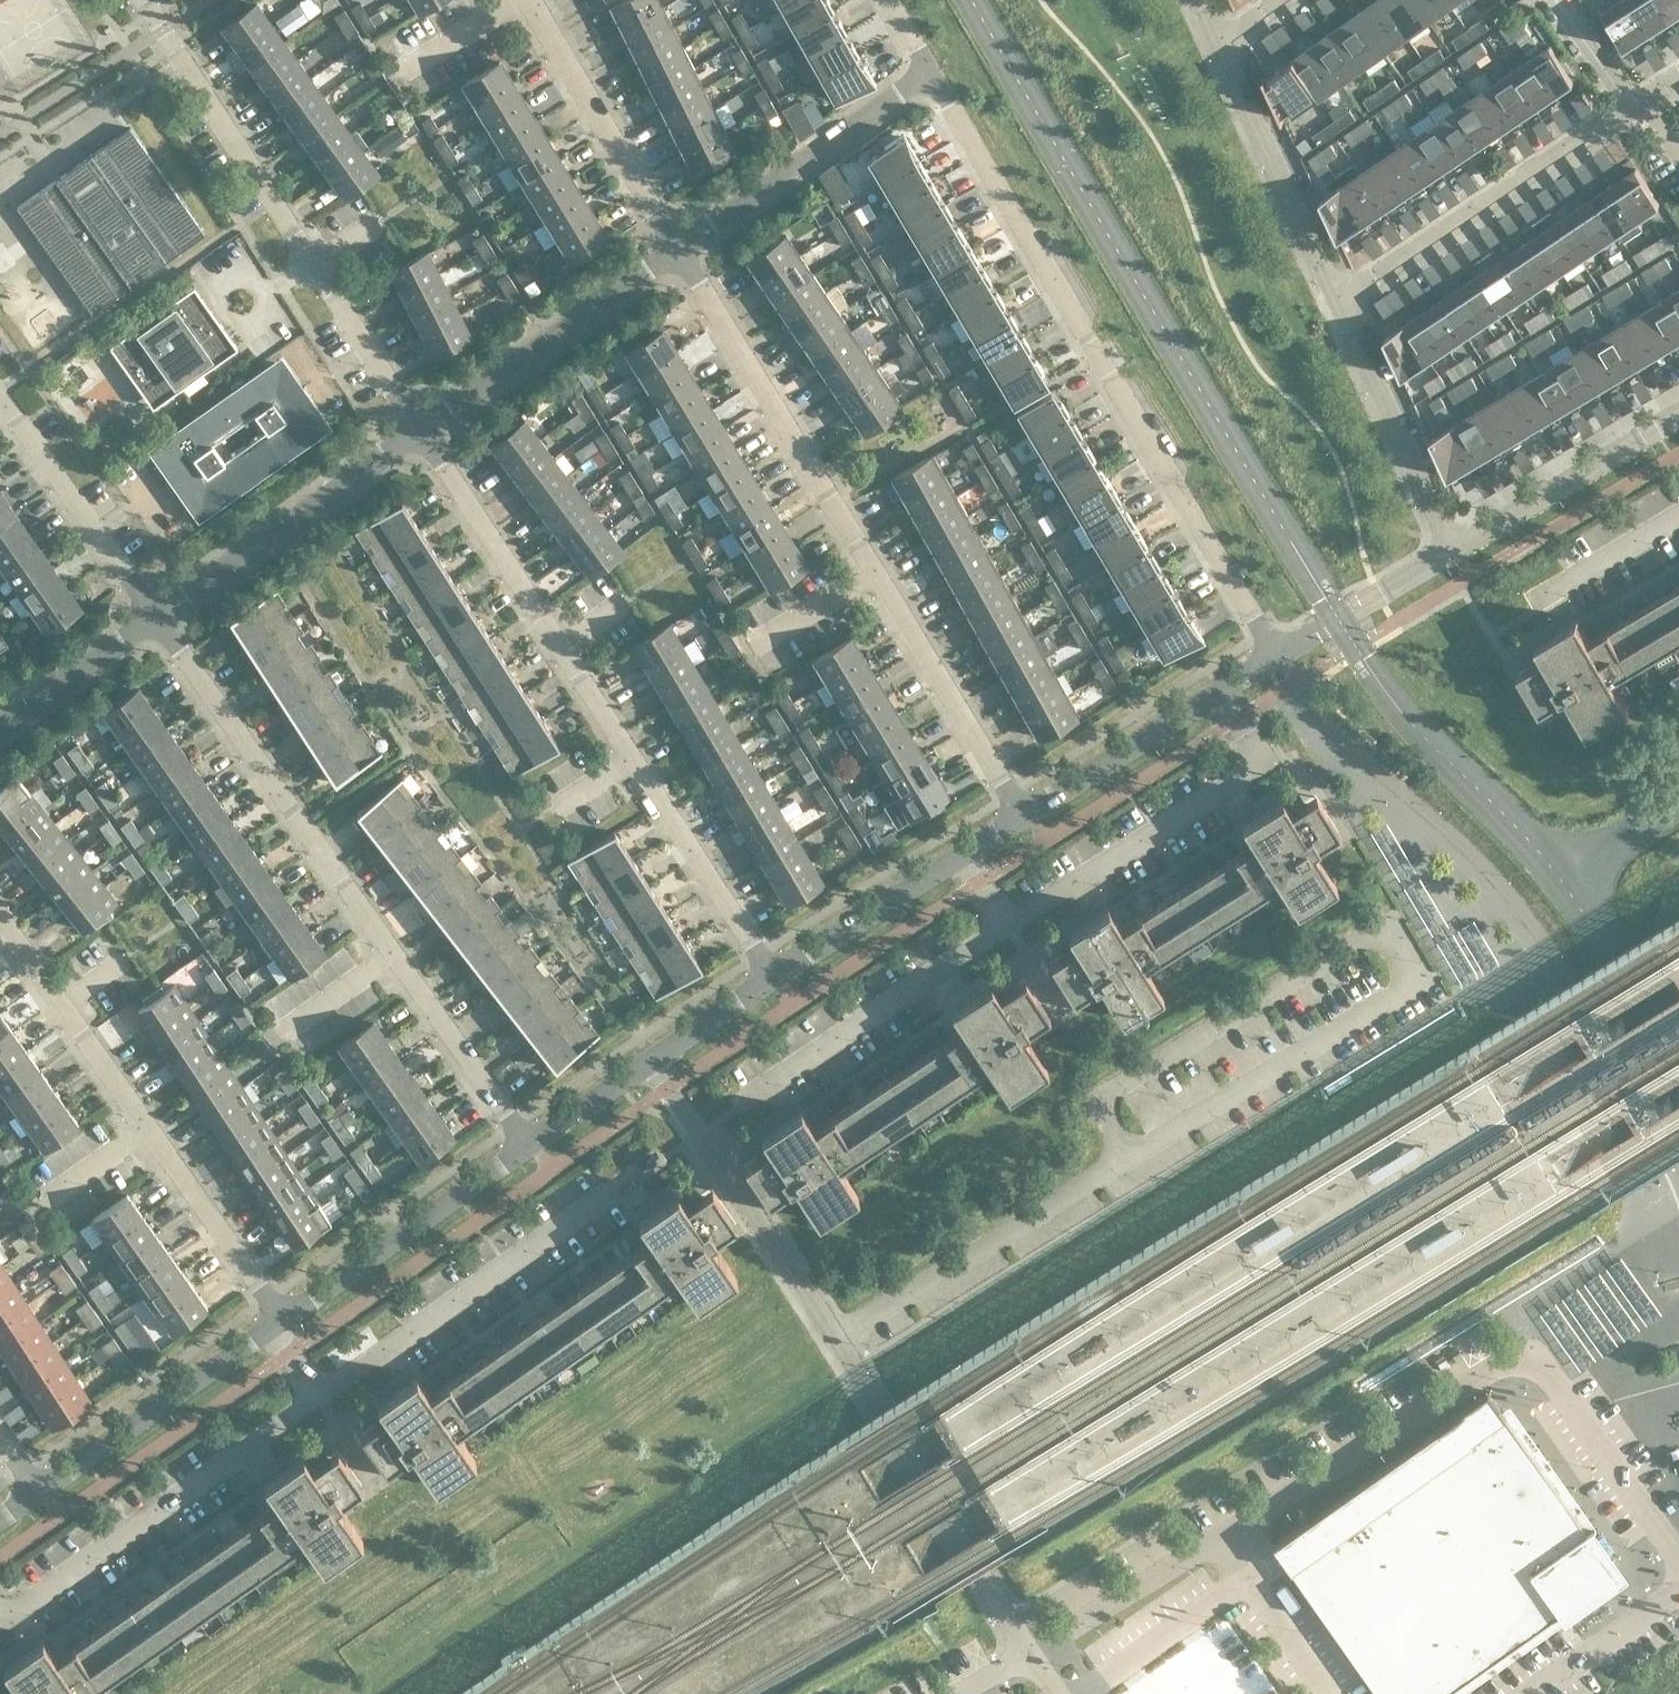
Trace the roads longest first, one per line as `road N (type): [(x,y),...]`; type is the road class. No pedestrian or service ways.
road 1 (residential): [(1678,1567),(1547,1377),(1503,1370),(1029,1651)]
road 2 (residential): [(652,1060),(1029,1651)]
road 3 (residential): [(930,72),(1277,653)]
road 4 (residential): [(1022,815),(678,251)]
road 5 (residential): [(775,974),(419,434)]
road 6 (residential): [(530,1146),(160,617)]
road 7 (residential): [(419,434),(141,0)]
road 8 (residential): [(283,1321),(0,913)]
road 9 (residential): [(1337,298),(1631,107)]
road 10 (residential): [(419,434),(678,251)]
road 11 (residential): [(160,617),(419,434)]
road 12 (residential): [(678,251),(930,72)]
road 13 (residential): [(283,1321),(530,1146)]
road 14 (unclassified): [(1022,815),(1277,653)]
road 15 (residential): [(39,1493),(283,1321)]
road 16 (unclassified): [(775,974),(1022,815)]
road 17 (residential): [(678,251),(528,0)]
road 18 (residential): [(1337,298),(1220,43)]
road 19 (residential): [(1453,550),(1337,298)]
road 20 (residential): [(160,617),(0,391)]
road 21 (residential): [(1453,550),(1678,414)]
road 22 (unclassified): [(1277,653),(1453,550)]
road 23 (residential): [(0,727),(160,617)]
road 24 (residential): [(652,1060),(775,974)]
road 25 (residential): [(530,1146),(652,1060)]
road 26 (residential): [(1631,107),(1556,0)]

